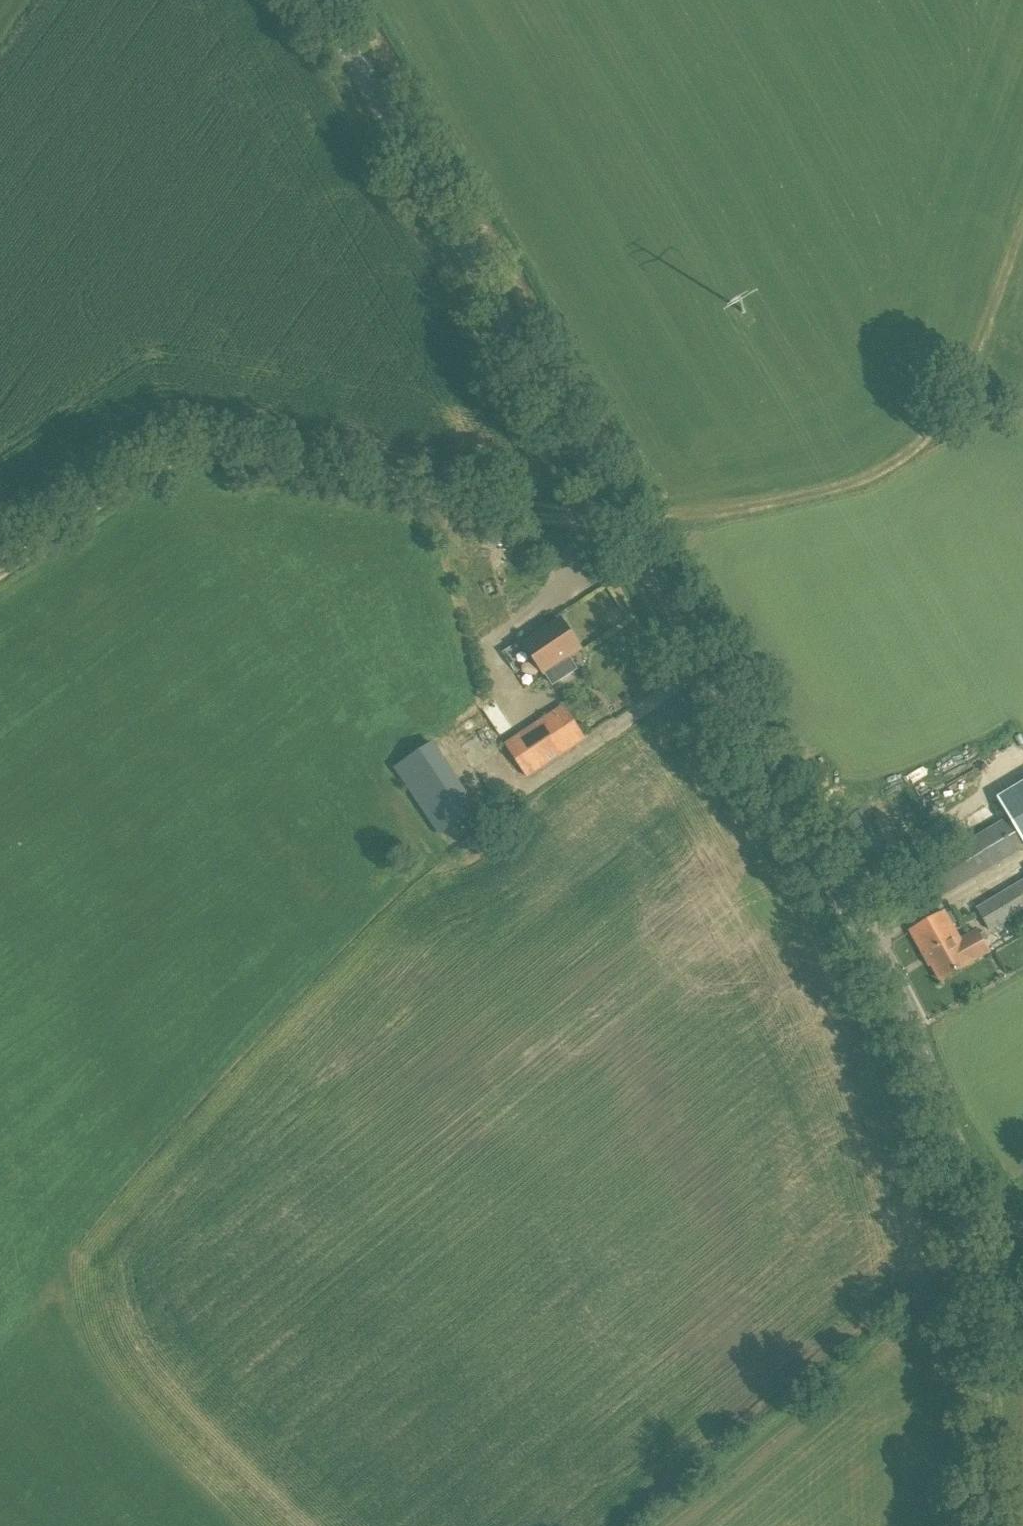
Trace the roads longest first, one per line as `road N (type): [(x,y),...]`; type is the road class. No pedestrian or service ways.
road 1 (secondary): [(985,1525),(963,1197),(936,1077),(316,0)]
road 2 (track): [(0,573),(147,474),(191,460),(623,526)]

